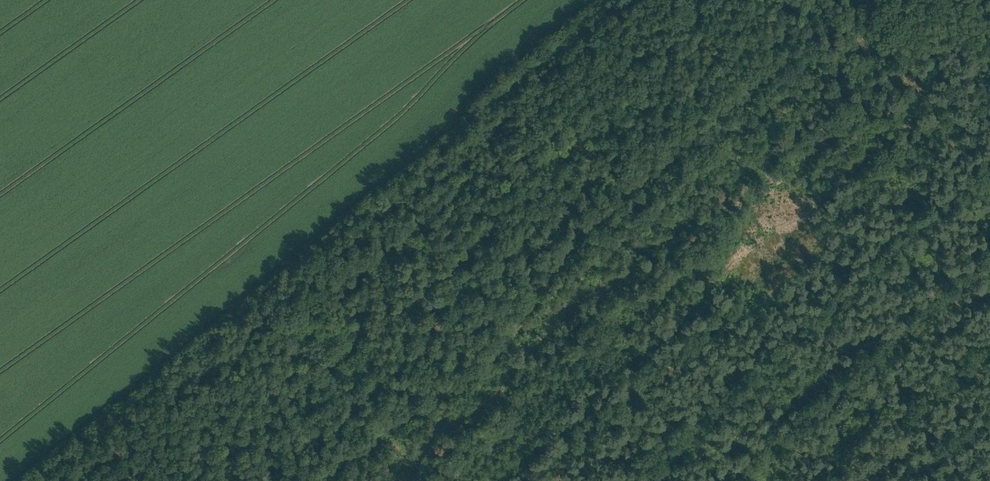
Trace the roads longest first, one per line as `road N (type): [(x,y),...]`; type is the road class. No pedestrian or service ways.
road 1 (track): [(316,480),(461,363),(579,231)]

